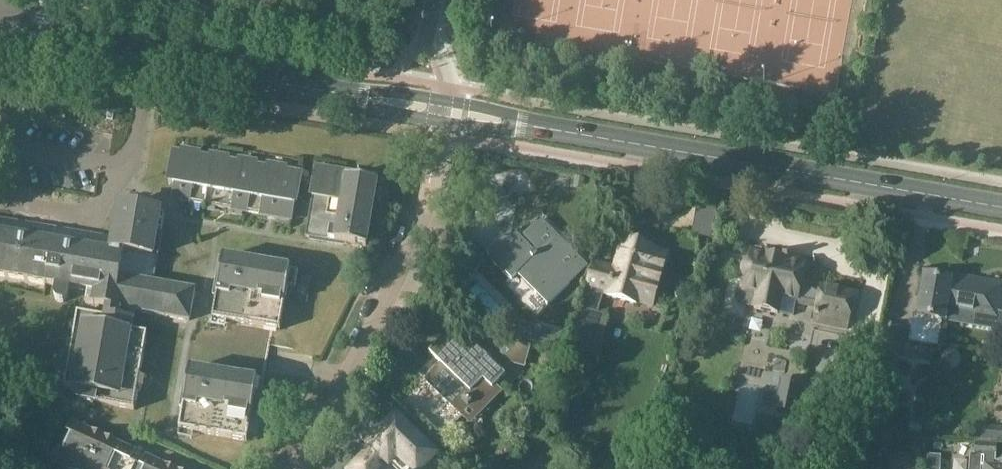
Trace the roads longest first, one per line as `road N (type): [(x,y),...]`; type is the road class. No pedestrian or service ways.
road 1 (secondary): [(1001,206),(417,108)]
road 2 (secondary): [(417,108),(0,25)]
road 3 (residential): [(293,468),(391,291),(419,220)]

